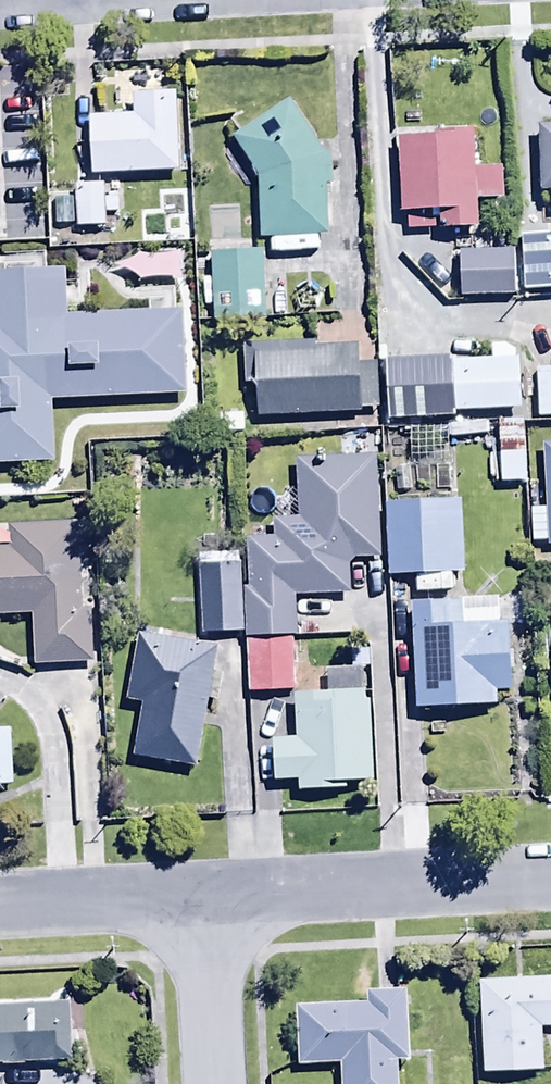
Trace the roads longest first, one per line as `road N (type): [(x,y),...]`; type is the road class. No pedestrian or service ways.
road 1 (residential): [(550,883),(209,902)]
road 2 (residential): [(209,902),(0,911)]
road 3 (residential): [(220,1083),(209,902)]

